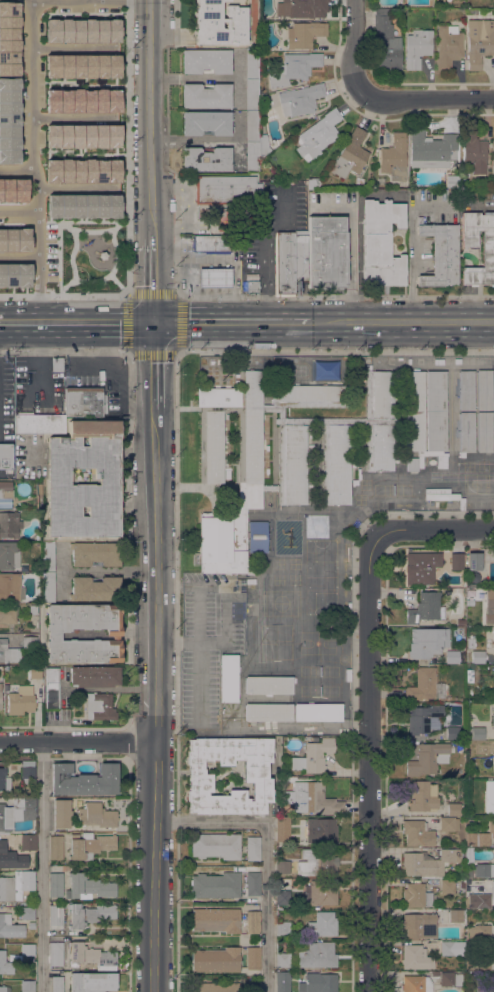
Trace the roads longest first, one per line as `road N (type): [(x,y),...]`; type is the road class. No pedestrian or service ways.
road 1 (tertiary): [(153,991),(155,409)]
road 2 (residential): [(370,991),(373,533)]
road 3 (residential): [(26,0),(42,189),(43,324)]
road 4 (tertiary): [(155,238),(148,0)]
road 5 (primary): [(309,323),(493,321)]
road 6 (primary): [(154,322),(309,323)]
road 7 (primary): [(0,324),(154,322)]
road 8 (residential): [(154,742),(0,743)]
road 9 (residential): [(493,100),(357,101)]
road 10 (residential): [(493,532),(373,533)]

